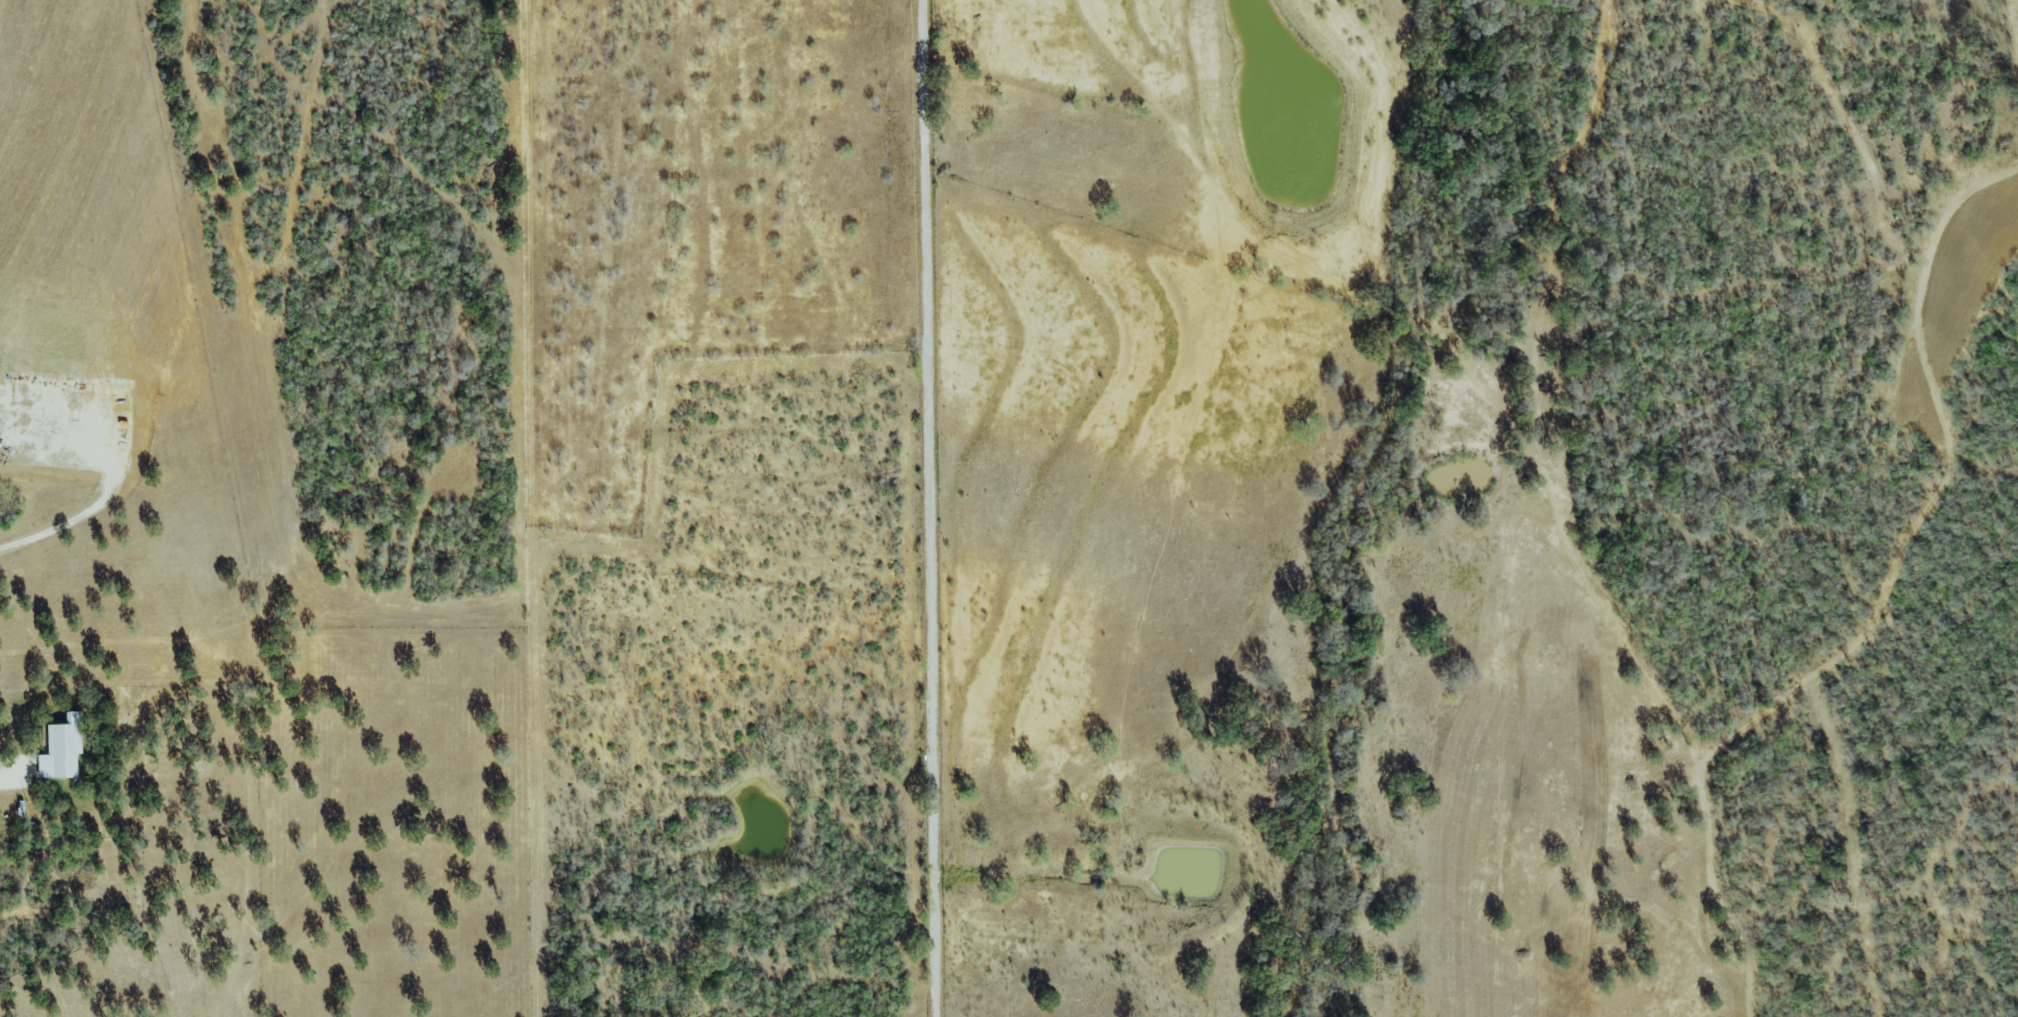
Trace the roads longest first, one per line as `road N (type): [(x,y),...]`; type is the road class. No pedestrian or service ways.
road 1 (residential): [(923,0),(937,1016)]

